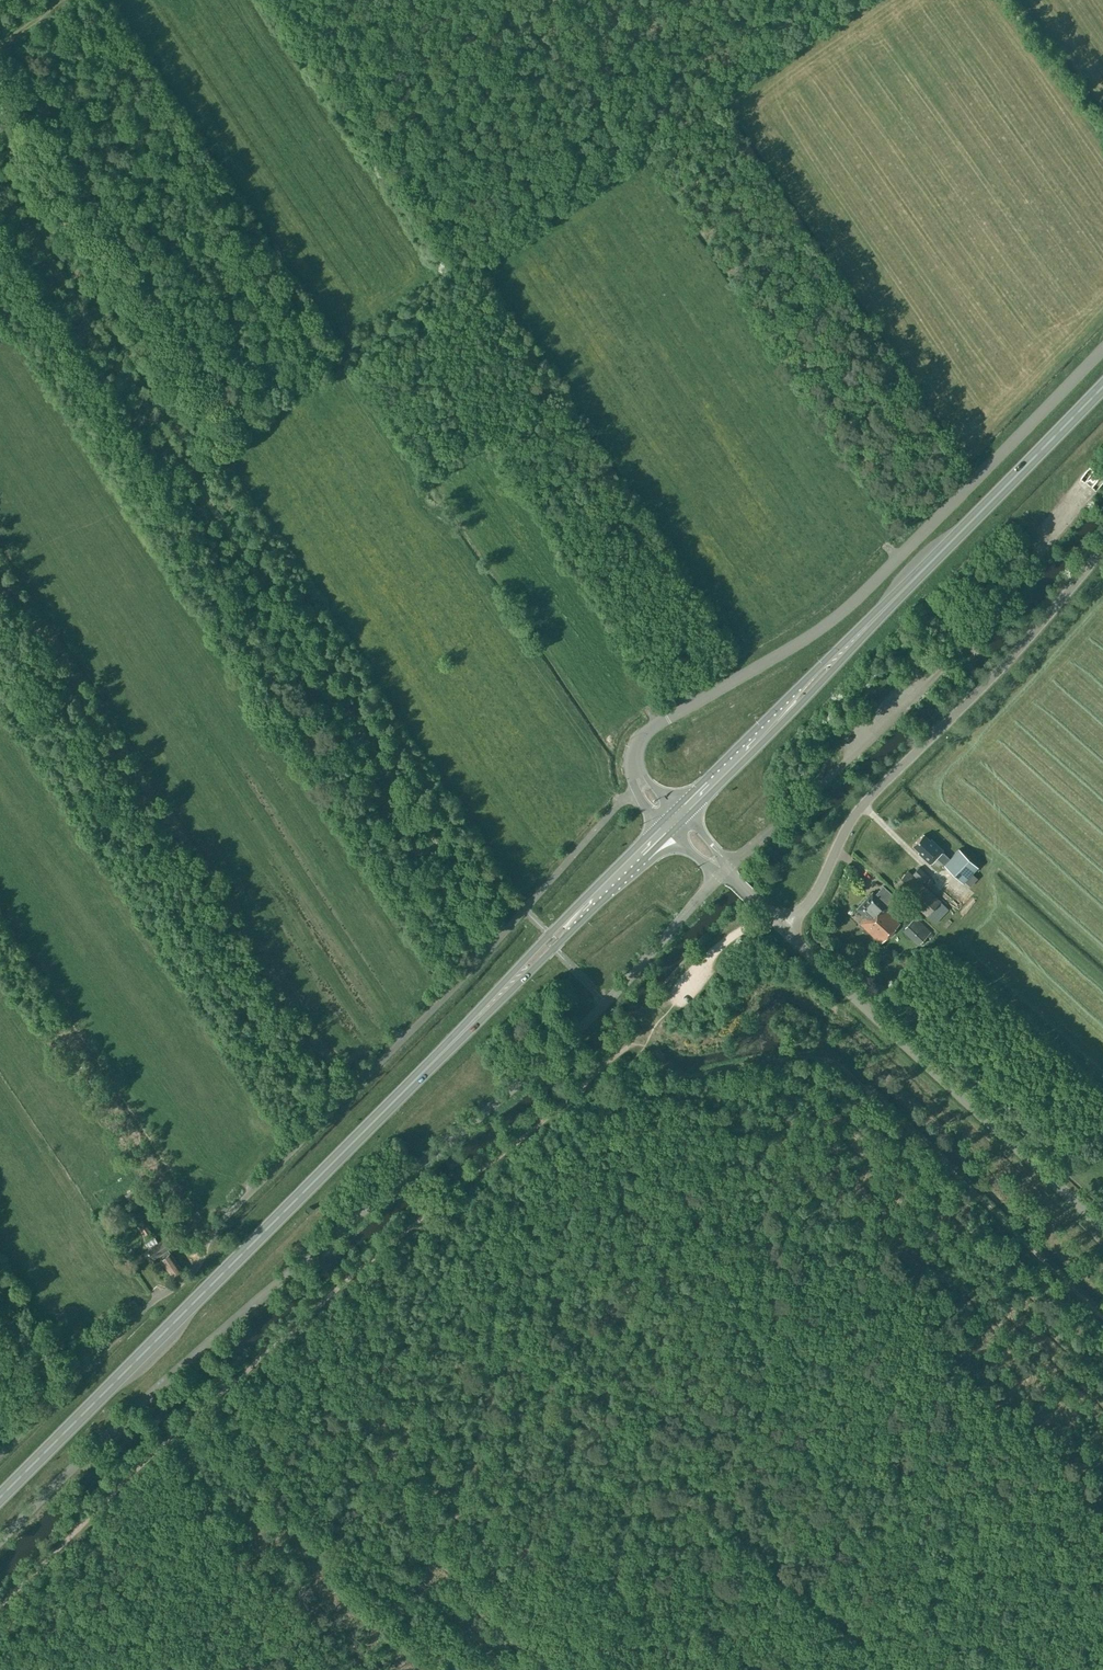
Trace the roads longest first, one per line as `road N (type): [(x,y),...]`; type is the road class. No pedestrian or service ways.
road 1 (unclassified): [(0,1540),(155,1389),(569,1037),(723,871)]
road 2 (track): [(0,212),(460,907),(477,918)]
road 3 (unclassified): [(148,1305),(198,1265),(217,1224),(447,994),(635,788)]
road 4 (trunk): [(0,1497),(475,1018)]
road 5 (unclassified): [(636,770),(636,748),(649,729),(852,603),(1102,346)]
road 6 (track): [(635,1035),(687,1072),(788,1057),(835,1060),(1102,1317)]
road 7 (track): [(0,1606),(155,1451),(418,1219)]
road 8 (track): [(475,903),(183,462)]
road 9 (unclassified): [(782,929),(819,886),(858,809),(997,671),(1102,547)]
road 10 (unclassified): [(1102,1228),(782,929)]
road 11 (track): [(183,462),(0,186)]
road 12 (trunk): [(873,618),(1102,385)]
road 13 (unclassified): [(723,871),(944,666)]
road 14 (track): [(418,1219),(635,1035)]
road 15 (trunk): [(873,618),(676,807)]
road 16 (trunk): [(687,816),(805,700),(873,618)]
road 17 (trunk): [(661,822),(475,1018)]
road 18 (trunk): [(475,1018),(670,832)]
road 19 (track): [(670,998),(764,911)]

